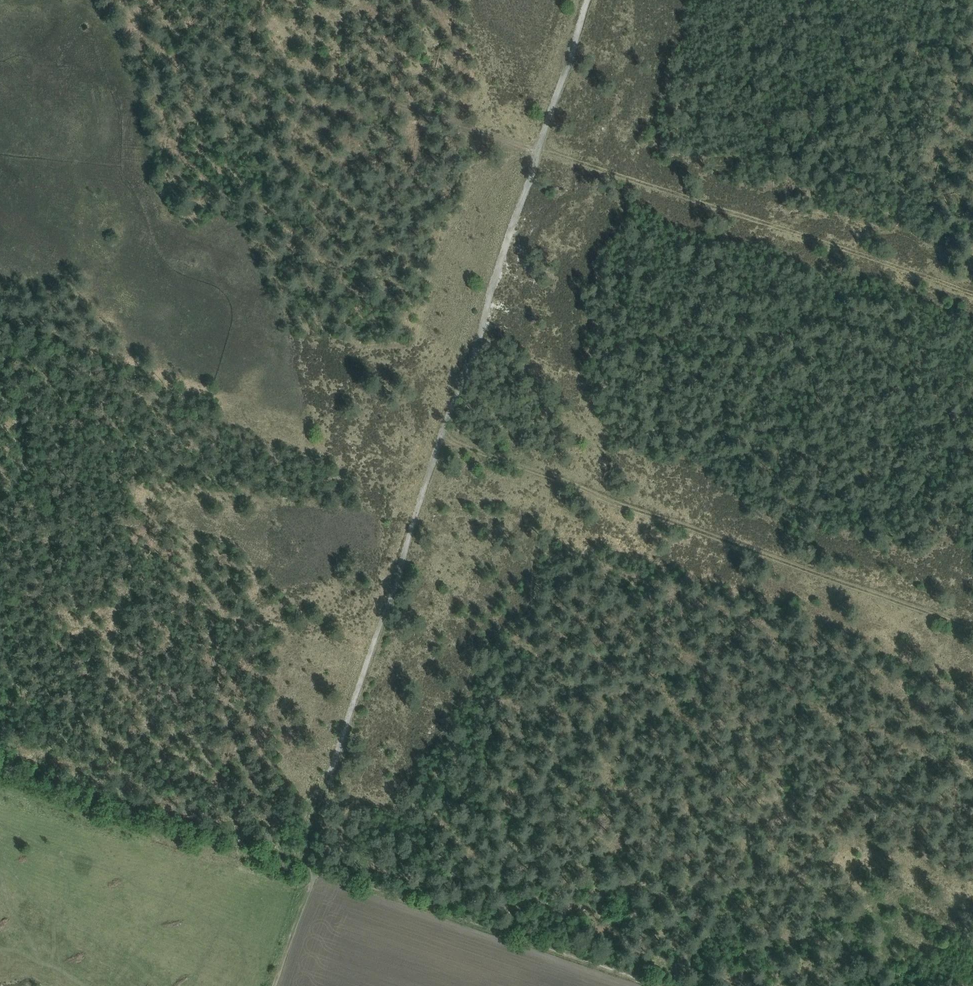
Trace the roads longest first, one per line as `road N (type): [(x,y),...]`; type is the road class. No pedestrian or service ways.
road 1 (track): [(309,862),(298,859),(589,0)]
road 2 (track): [(669,985),(309,862)]
road 3 (track): [(298,859),(0,755)]
road 4 (track): [(268,985),(309,862)]

